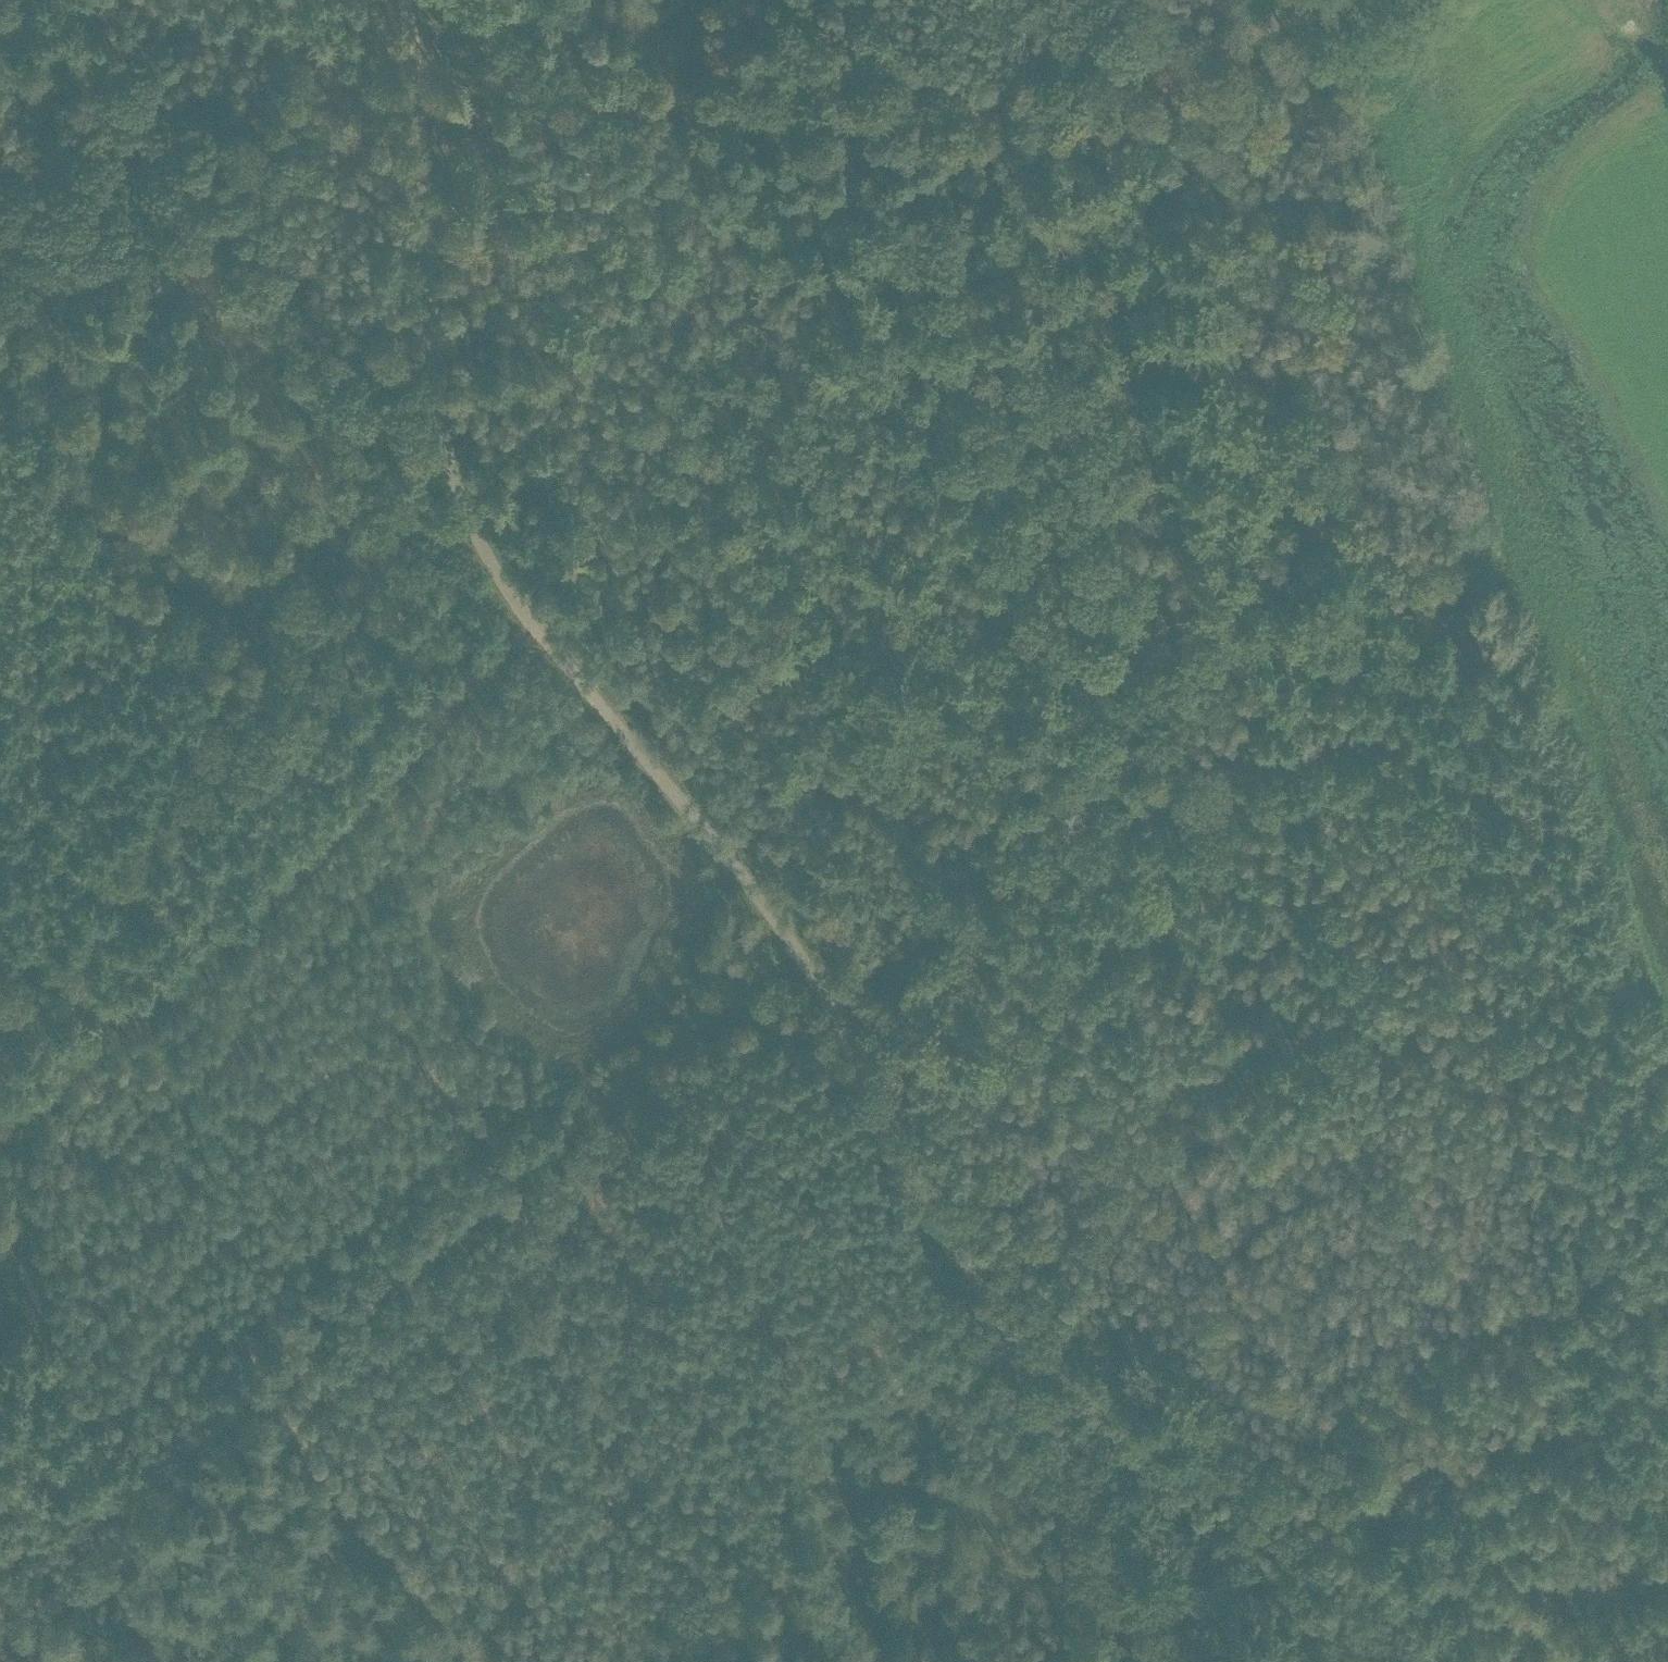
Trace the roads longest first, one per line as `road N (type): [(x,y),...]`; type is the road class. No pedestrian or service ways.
road 1 (unclassified): [(1175,1661),(793,941),(549,613),(443,488),(402,0)]
road 2 (track): [(822,997),(1497,566)]
road 3 (track): [(1205,0),(1048,60),(949,84),(774,95),(615,63),(531,29),(486,0)]

